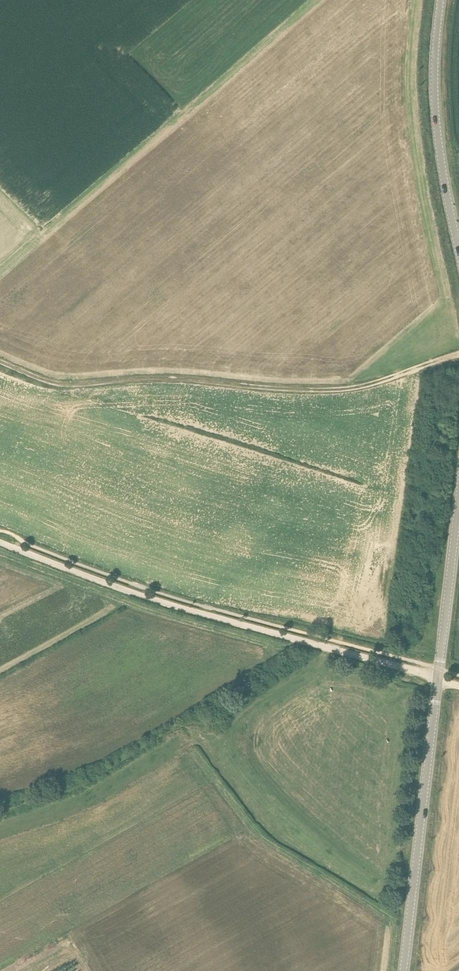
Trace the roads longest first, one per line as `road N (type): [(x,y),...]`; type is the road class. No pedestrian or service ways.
road 1 (track): [(0,543),(171,605),(458,686)]
road 2 (tertiary): [(403,970),(458,500)]
road 3 (track): [(458,354),(361,386),(323,390),(165,378),(64,384),(0,362)]
road 4 (tertiary): [(458,251),(436,118),(441,0)]

